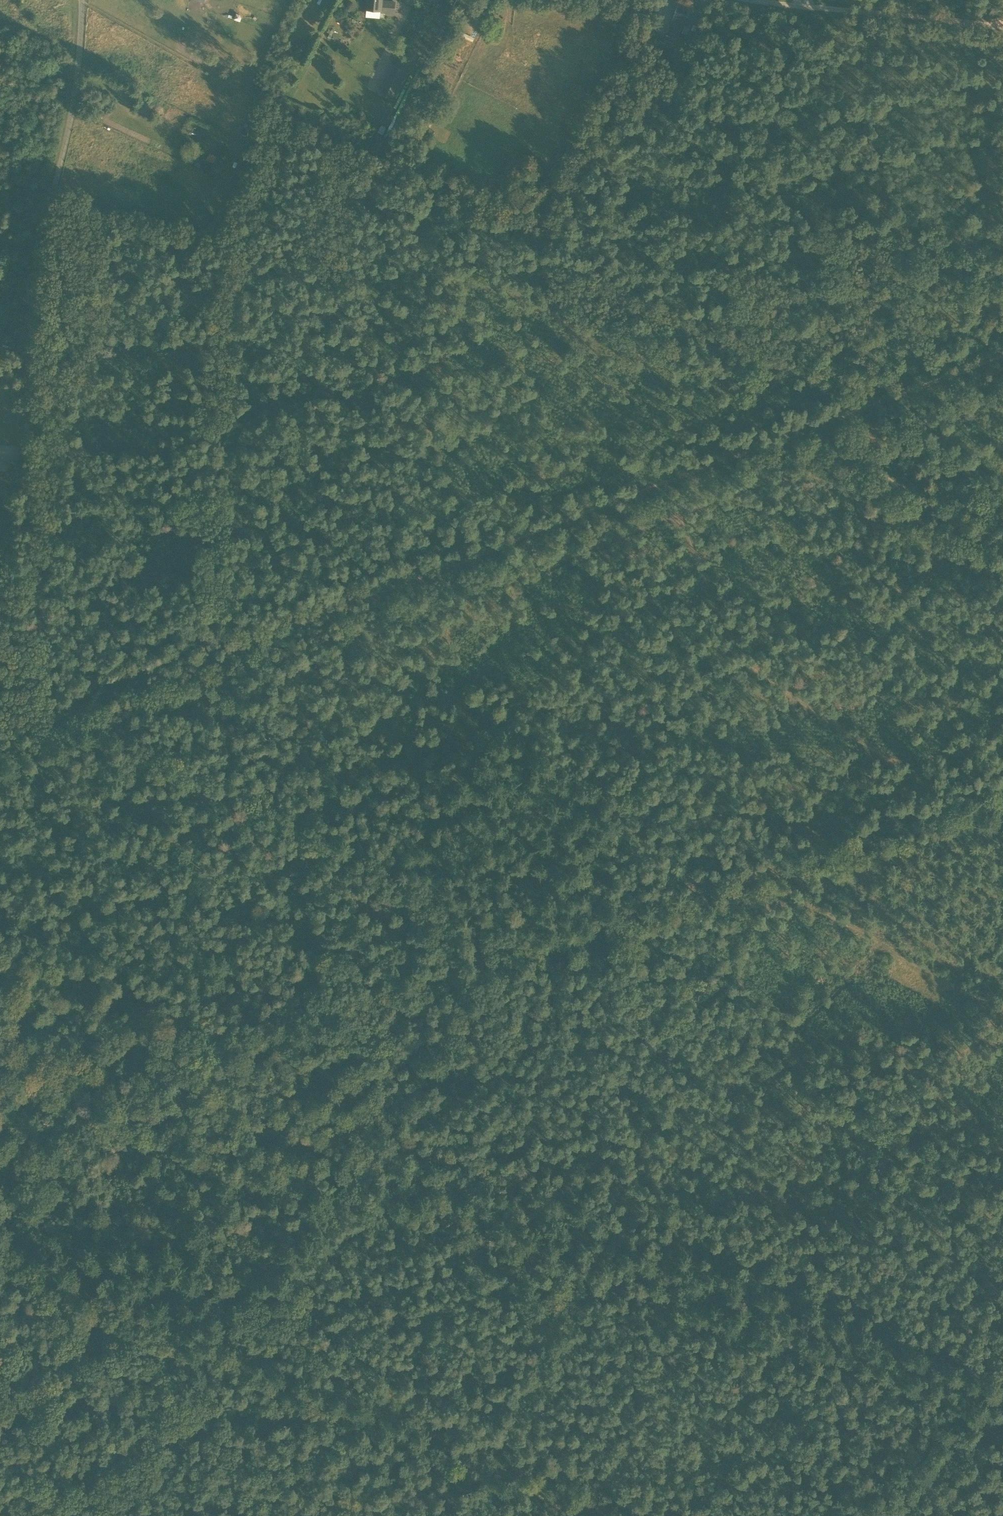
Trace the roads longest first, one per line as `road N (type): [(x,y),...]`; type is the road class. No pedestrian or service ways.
road 1 (track): [(115,727),(1002,1190)]
road 2 (track): [(75,706),(815,427)]
road 3 (track): [(409,581),(435,408),(336,422),(184,463),(57,518),(32,560)]
road 4 (track): [(854,412),(843,396),(505,214),(463,260),(435,408)]
road 5 (track): [(0,1195),(175,1078),(240,1044),(514,958)]
road 6 (track): [(0,1262),(491,1477)]
road 7 (track): [(1002,26),(810,10),(711,327)]
road 8 (track): [(186,1343),(514,958)]
road 9 (track): [(540,950),(1002,797)]
road 10 (track): [(123,1112),(581,1273)]
road 11 (track): [(491,1477),(581,1273),(779,1344),(807,1363)]
road 12 (unclassified): [(26,461),(28,328),(74,98),(82,0)]
road 13 (track): [(631,804),(961,991)]
road 14 (track): [(60,712),(41,635),(26,461)]
road 15 (track): [(115,727),(350,637)]
road 16 (track): [(815,427),(864,470),(1002,559)]
road 17 (track): [(186,1343),(40,1515)]
road 18 (track): [(815,427),(1002,356)]
road 19 (track): [(1002,394),(919,427),(932,450),(1002,495)]
road 20 (track): [(669,1515),(504,1447)]
road 21 (track): [(497,724),(631,804)]
road 22 (track): [(892,1515),(1002,1414)]

